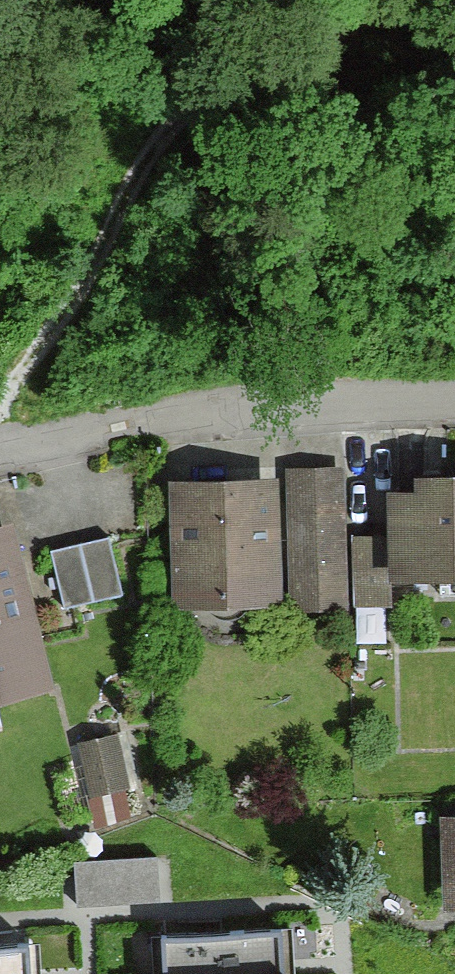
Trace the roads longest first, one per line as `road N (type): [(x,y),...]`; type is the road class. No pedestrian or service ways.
road 1 (track): [(0,406),(50,337),(153,151),(197,99),(415,0)]
road 2 (residential): [(0,451),(147,420),(454,402)]

